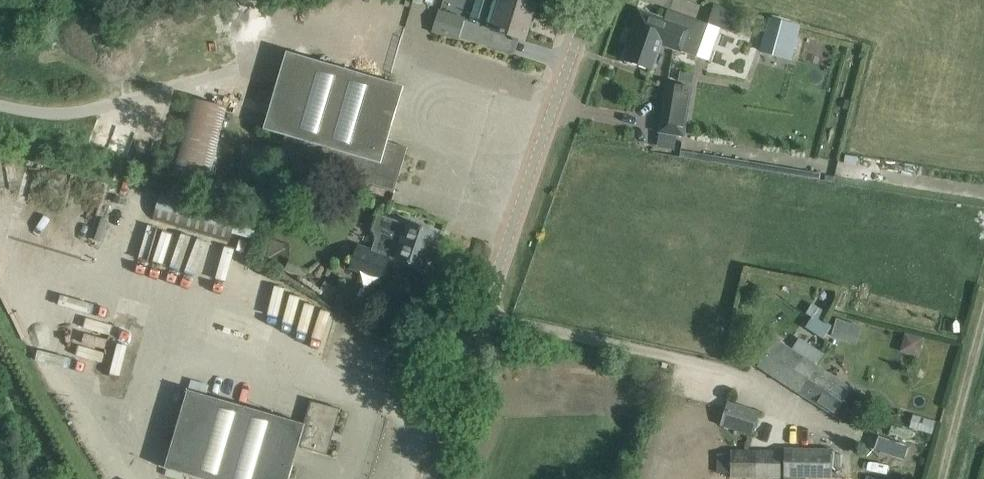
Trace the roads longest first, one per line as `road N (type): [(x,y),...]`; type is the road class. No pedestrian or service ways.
road 1 (unclassified): [(426,478),(591,0)]
road 2 (track): [(945,478),(983,327)]

